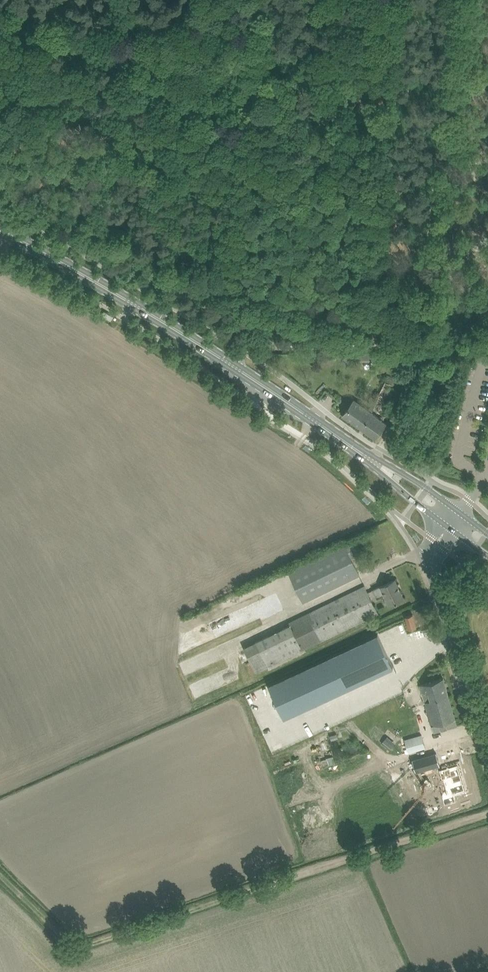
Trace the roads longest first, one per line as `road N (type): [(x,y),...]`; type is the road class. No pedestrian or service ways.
road 1 (track): [(435,341),(466,0)]
road 2 (primary): [(227,363),(0,231)]
road 3 (unclassified): [(487,771),(427,562)]
road 4 (track): [(246,354),(264,346),(430,341)]
road 5 (primary): [(361,452),(227,363)]

